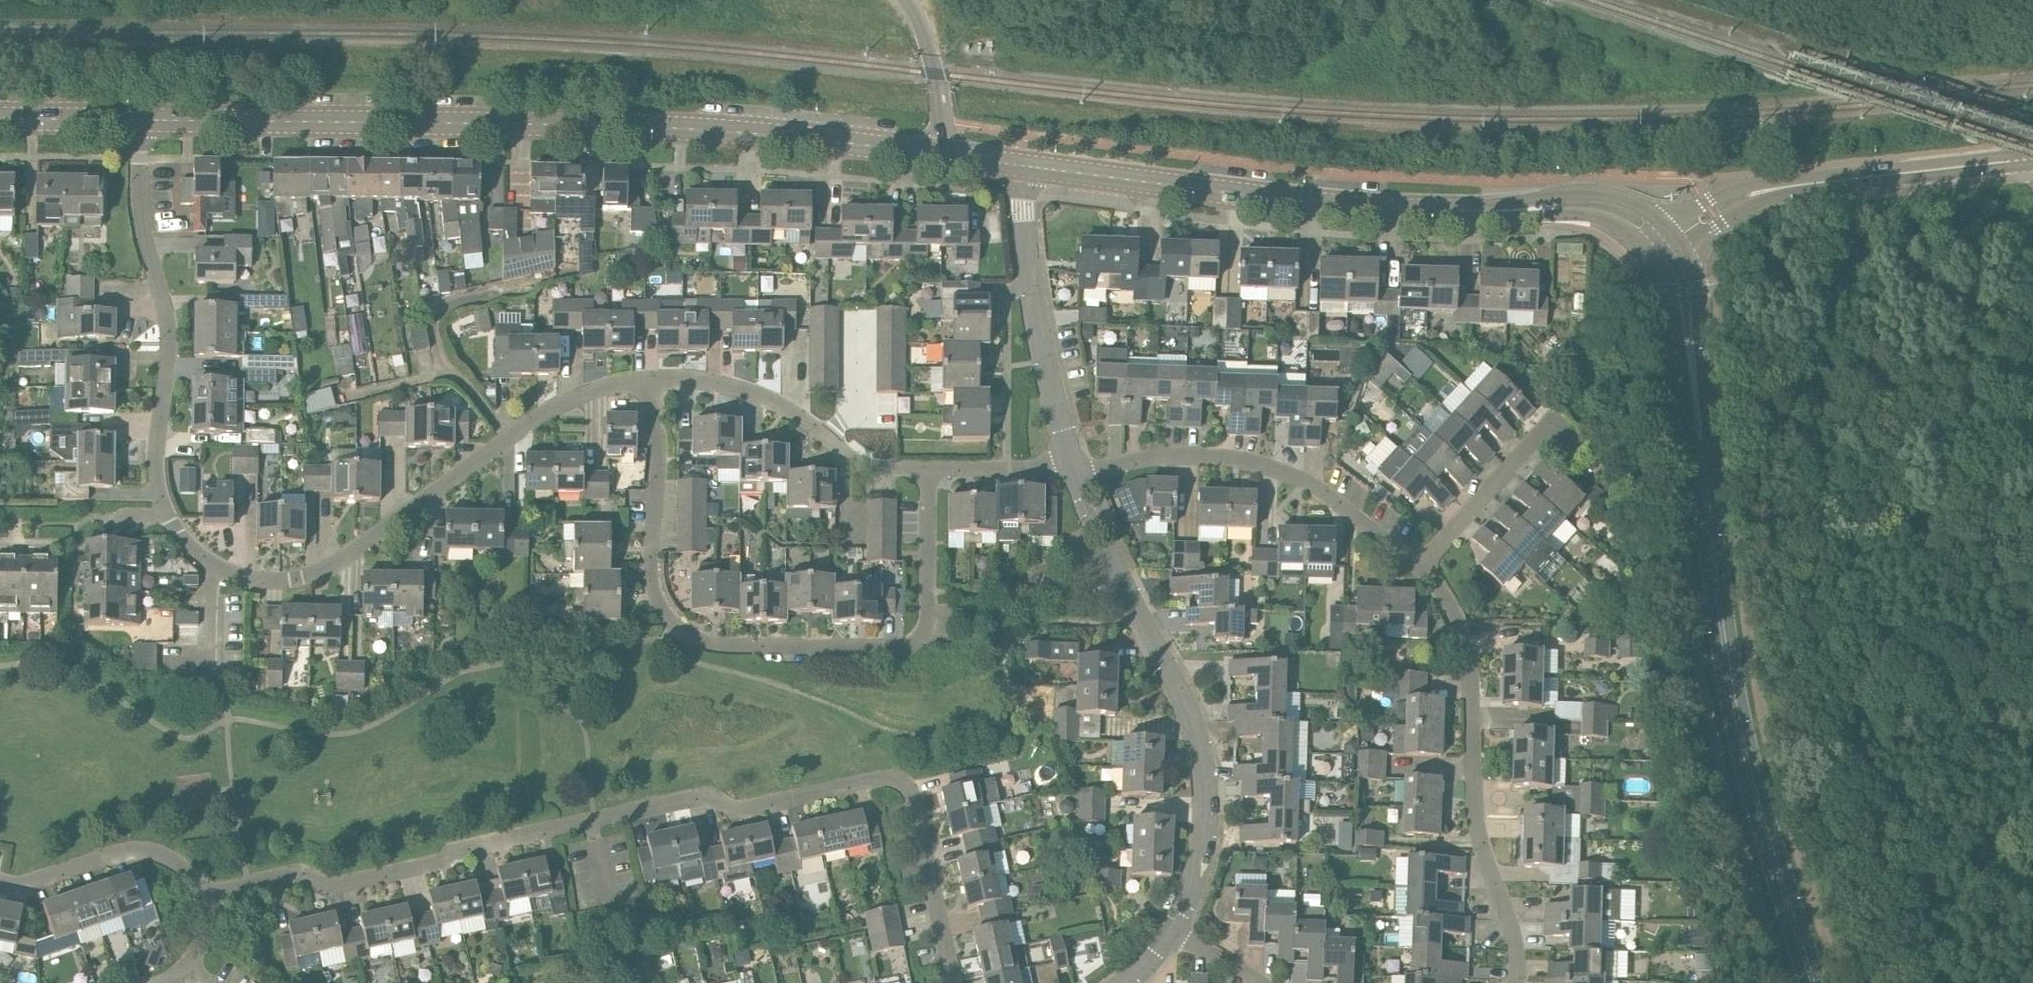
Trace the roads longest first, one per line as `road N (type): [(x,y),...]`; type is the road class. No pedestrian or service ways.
road 1 (residential): [(955,982),(912,795),(888,778),(737,810),(708,794),(331,886),(297,872),(204,894)]
road 2 (tertiary): [(141,119),(724,130),(941,155)]
road 3 (residential): [(930,469),(929,627),(919,640),(902,648),(707,643),(673,623),(652,590),(659,442),(647,380)]
road 4 (tertiary): [(1814,982),(1747,758),(1692,369)]
road 5 (residential): [(647,380),(558,405),(335,565),(302,577),(240,577),(198,553),(166,514)]
road 6 (residential): [(1173,929),(1190,886),(1198,820),(1184,702),(1074,466)]
road 7 (tertiary): [(1493,210),(1316,203),(1022,166)]
road 8 (residential): [(1517,982),(1512,923),(1476,806),(1471,662),(1451,609),(1420,565)]
road 9 (residential): [(166,514),(158,454),(169,326),(143,231),(141,119)]
road 10 (residential): [(1420,565),(1313,485),(1252,460),(1188,455),(1074,466)]
road 11 (residential): [(930,469),(850,459),(785,407),(731,385),(647,380)]
road 12 (residential): [(1074,466),(1042,349),(1022,166)]
road 13 (tertiary): [(1802,185),(2032,160)]
road 14 (residential): [(204,894),(188,871),(140,851),(22,882),(0,880)]
road 15 (residential): [(1420,565),(1546,427)]
road 16 (tertiary): [(1667,226),(1628,200),(1595,194),(1493,210)]
road 17 (tertiary): [(1493,210),(1598,217),(1652,251)]
road 18 (unclassified): [(912,0),(936,74),(941,155)]
road 19 (tertiary): [(1802,185),(1743,186),(1667,226)]
road 20 (residential): [(1074,466),(930,469)]
road 21 (tertiary): [(0,118),(141,119)]
road 22 (tertiary): [(1684,248),(1760,199),(1802,185)]
road 23 (tertiary): [(1652,251),(1692,369)]
road 24 (tertiary): [(1692,369),(1699,300),(1684,248)]

